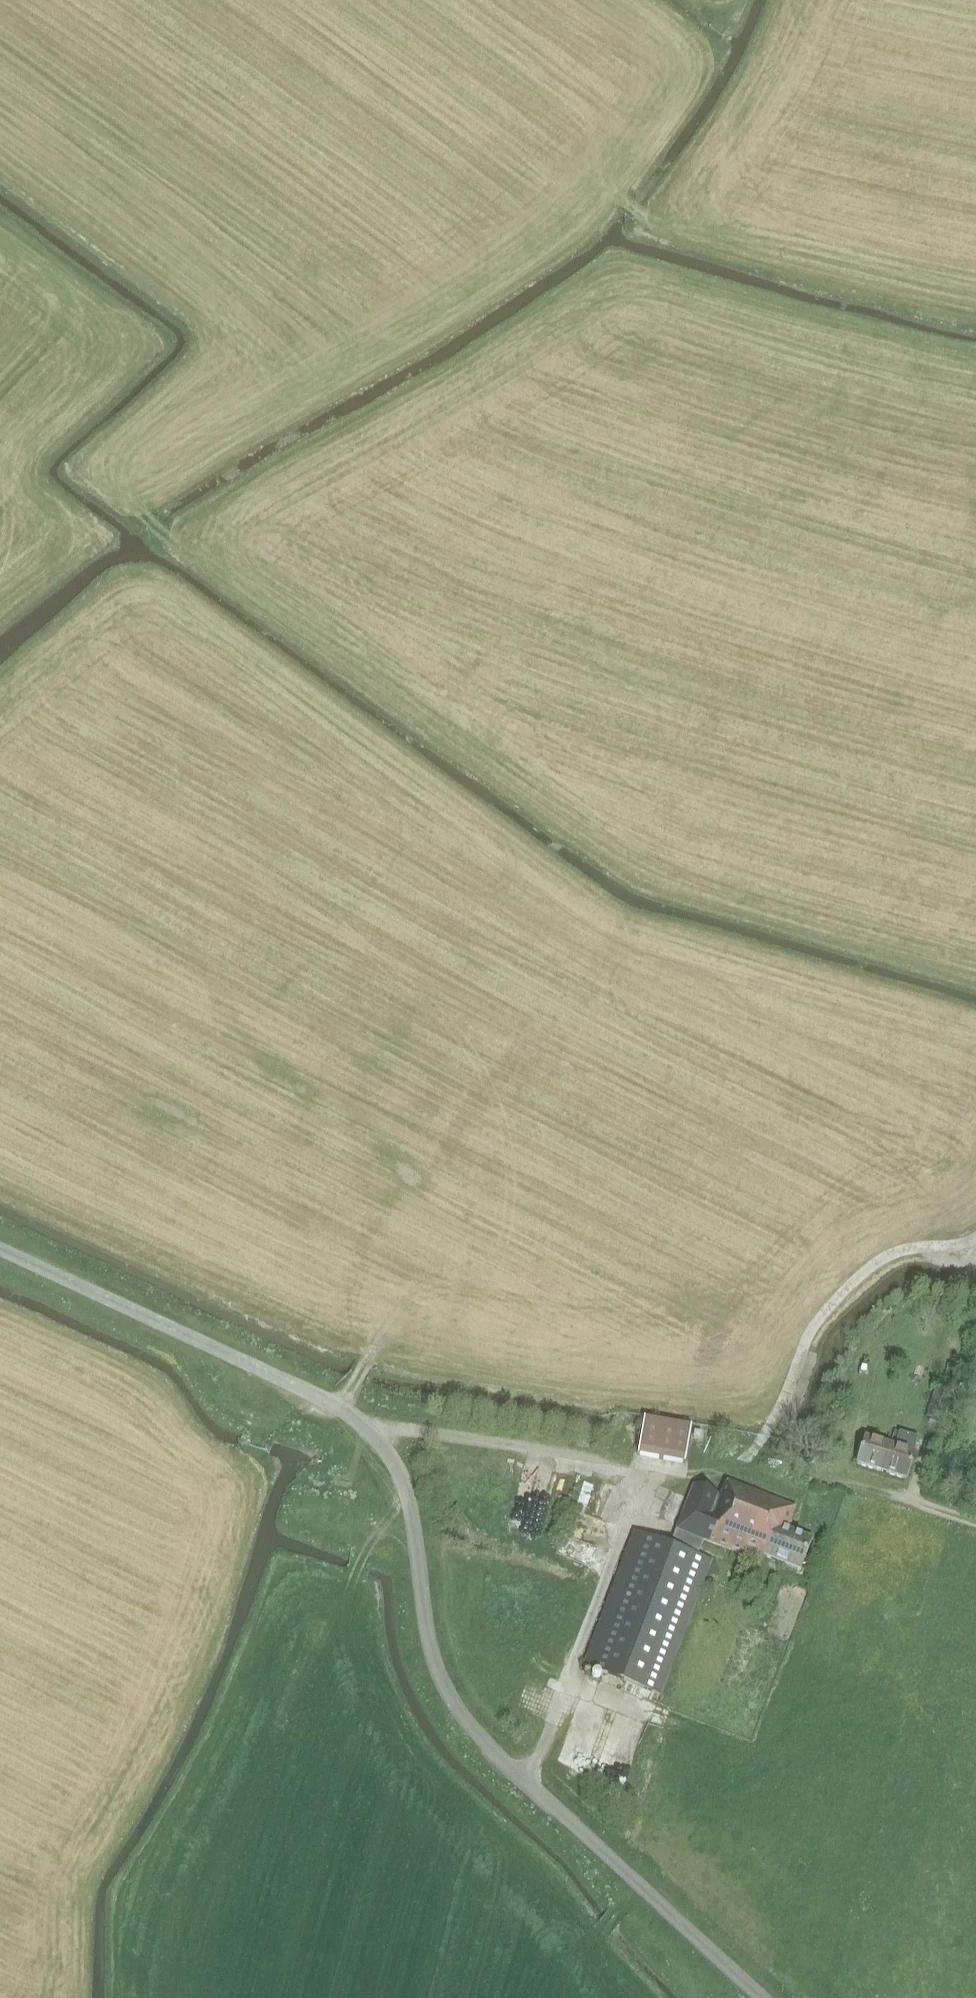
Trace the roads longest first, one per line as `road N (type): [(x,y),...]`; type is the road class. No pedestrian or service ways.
road 1 (unclassified): [(764,1997),(467,1724),(433,1658),(409,1503),(368,1426),(0,1246)]
road 2 (track): [(740,1471),(846,1483),(975,1523)]

